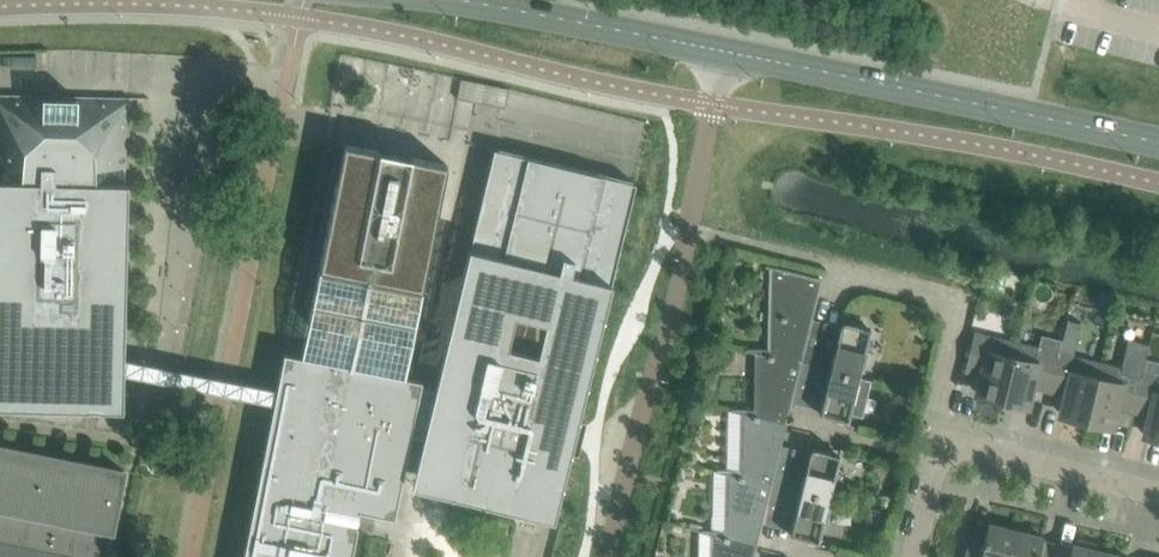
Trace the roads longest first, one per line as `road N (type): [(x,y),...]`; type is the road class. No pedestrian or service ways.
road 1 (unclassified): [(610,556),(680,278),(724,51)]
road 2 (tertiary): [(1158,142),(724,51)]
road 3 (residential): [(939,442),(961,325),(956,302),(826,265)]
road 4 (tertiary): [(724,51),(453,0)]
road 5 (residential): [(1158,495),(939,442)]
road 6 (residential): [(801,427),(935,458)]

